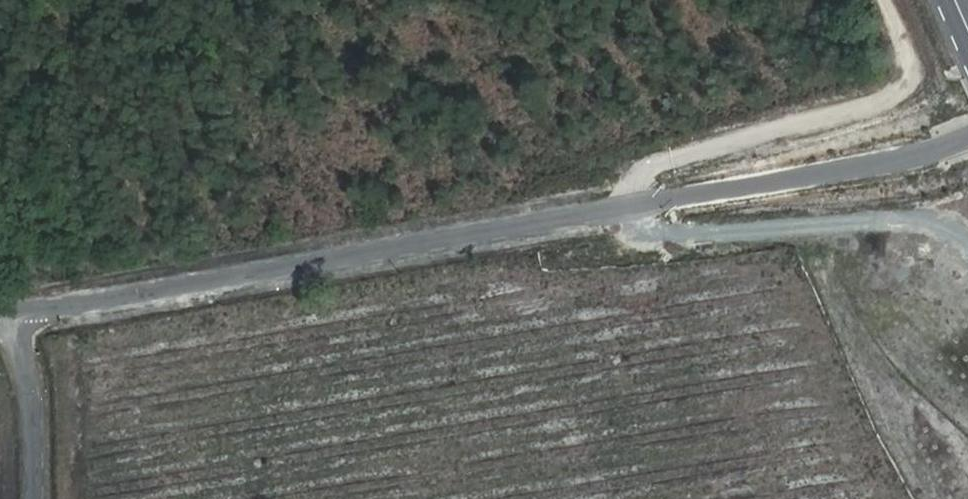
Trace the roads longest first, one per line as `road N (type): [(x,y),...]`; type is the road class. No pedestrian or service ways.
road 1 (unclassified): [(25,311),(864,163),(967,133)]
road 2 (track): [(883,0),(905,53),(906,72),(896,89),(659,160),(627,204),(633,224),(651,230),(905,217),(937,221),(967,240)]
road 3 (residential): [(25,311),(37,498)]

